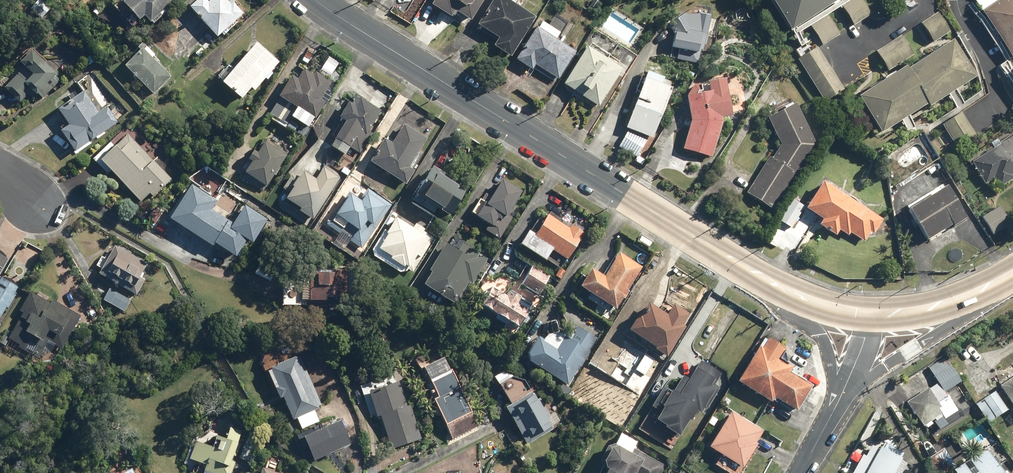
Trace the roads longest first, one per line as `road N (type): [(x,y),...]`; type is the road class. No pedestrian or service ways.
road 1 (primary): [(785,293),(316,0)]
road 2 (primary): [(1010,278),(887,366),(828,423)]
road 3 (primary): [(868,317),(936,311),(1010,278)]
road 4 (primary): [(828,423),(829,354),(785,293)]

